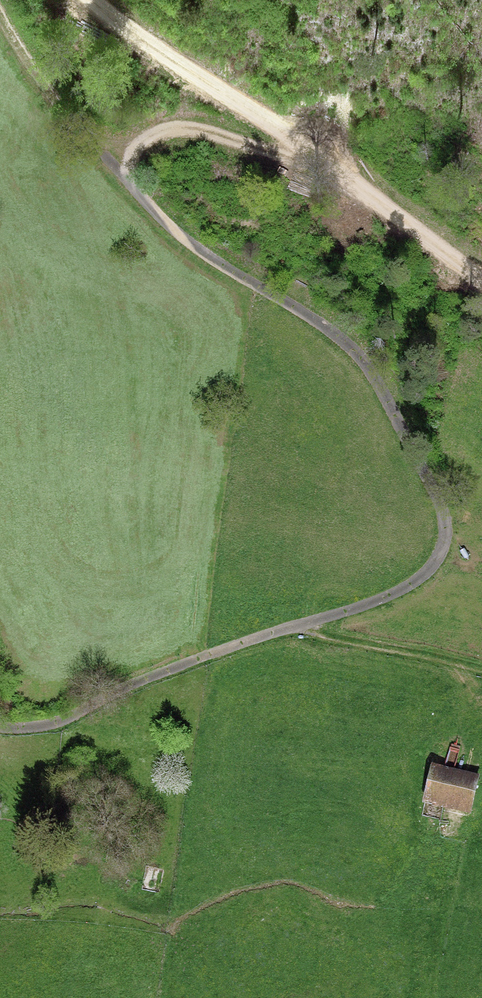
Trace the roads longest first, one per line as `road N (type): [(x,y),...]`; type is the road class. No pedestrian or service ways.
road 1 (track): [(0,21),(10,48),(109,175),(199,249),(360,356),(395,409),(445,532),(441,556),(385,599),(159,673),(65,719),(0,727)]
road 2 (track): [(481,280),(306,147),(189,78),(97,0)]
road 3 (track): [(156,217),(133,184),(131,156),(147,139),(181,131),(329,164)]
road 4 (track): [(305,627),(481,672)]

